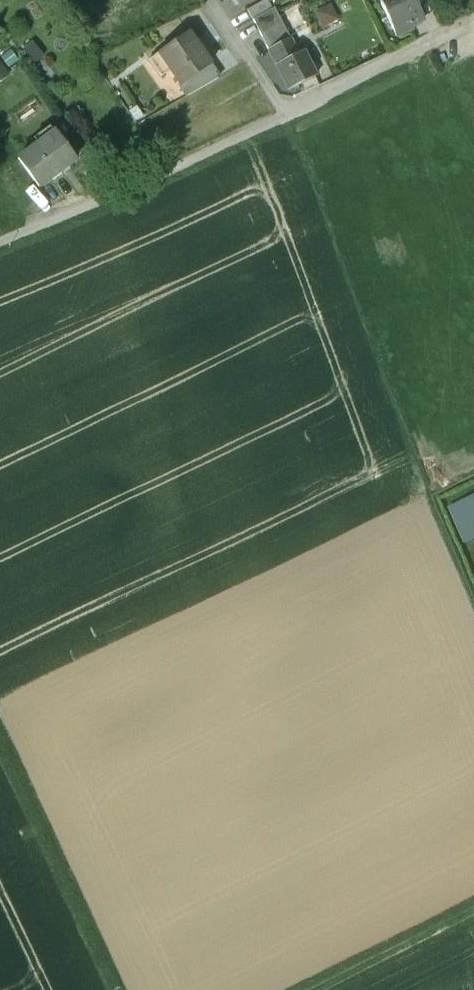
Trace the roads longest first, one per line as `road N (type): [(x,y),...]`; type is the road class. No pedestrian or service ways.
road 1 (residential): [(473,27),(0,245)]
road 2 (track): [(473,916),(319,989)]

